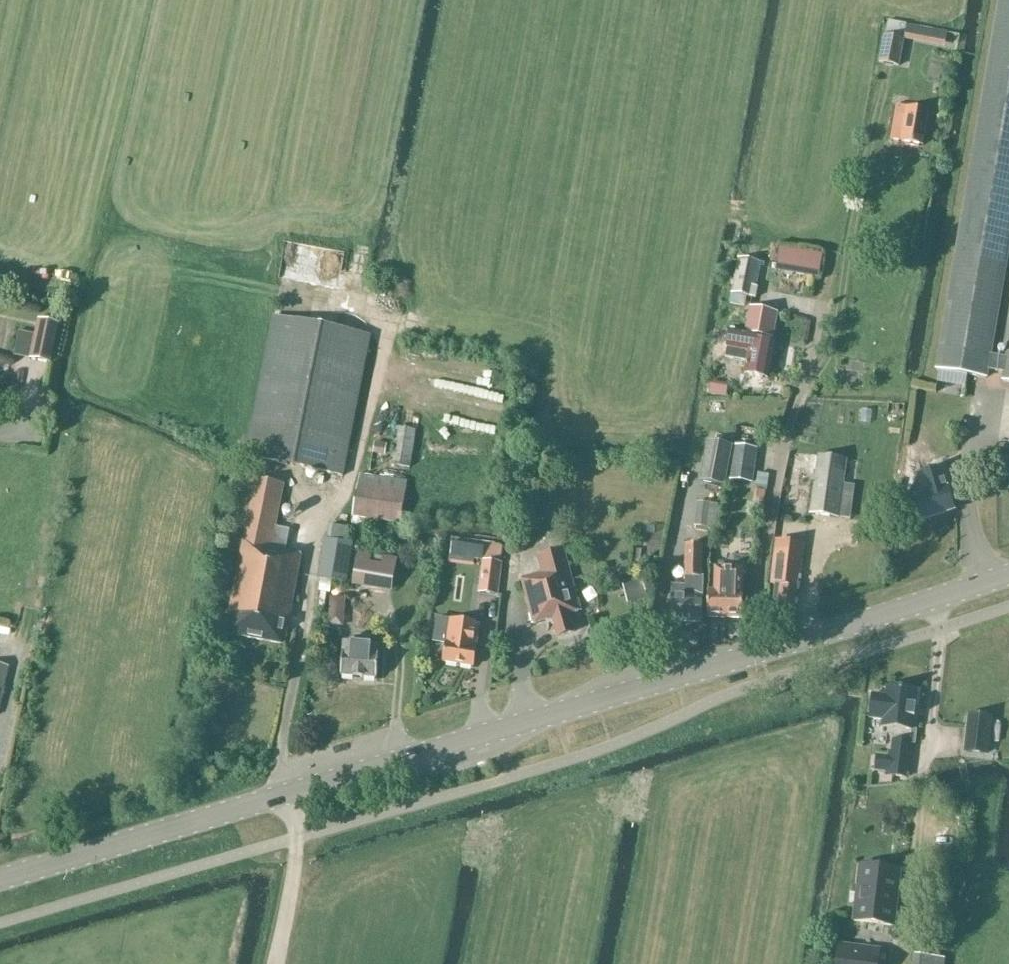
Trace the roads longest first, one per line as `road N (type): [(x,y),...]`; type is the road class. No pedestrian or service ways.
road 1 (tertiary): [(0,882),(1008,578)]
road 2 (track): [(272,963),(297,839),(289,796)]

